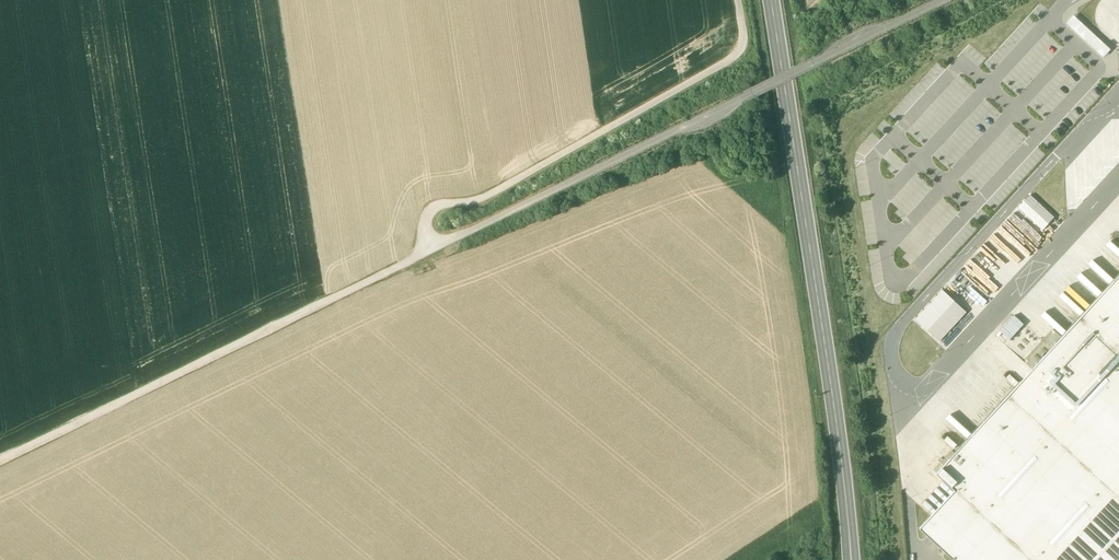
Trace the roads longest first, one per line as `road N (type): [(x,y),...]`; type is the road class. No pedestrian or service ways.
road 1 (primary): [(853,559),(771,0)]
road 2 (track): [(0,461),(432,250)]
road 3 (track): [(739,0),(744,36),(738,55),(484,198),(438,205),(425,226),(432,250)]
road 4 (track): [(432,250),(814,63)]
road 5 (track): [(943,0),(814,63)]

